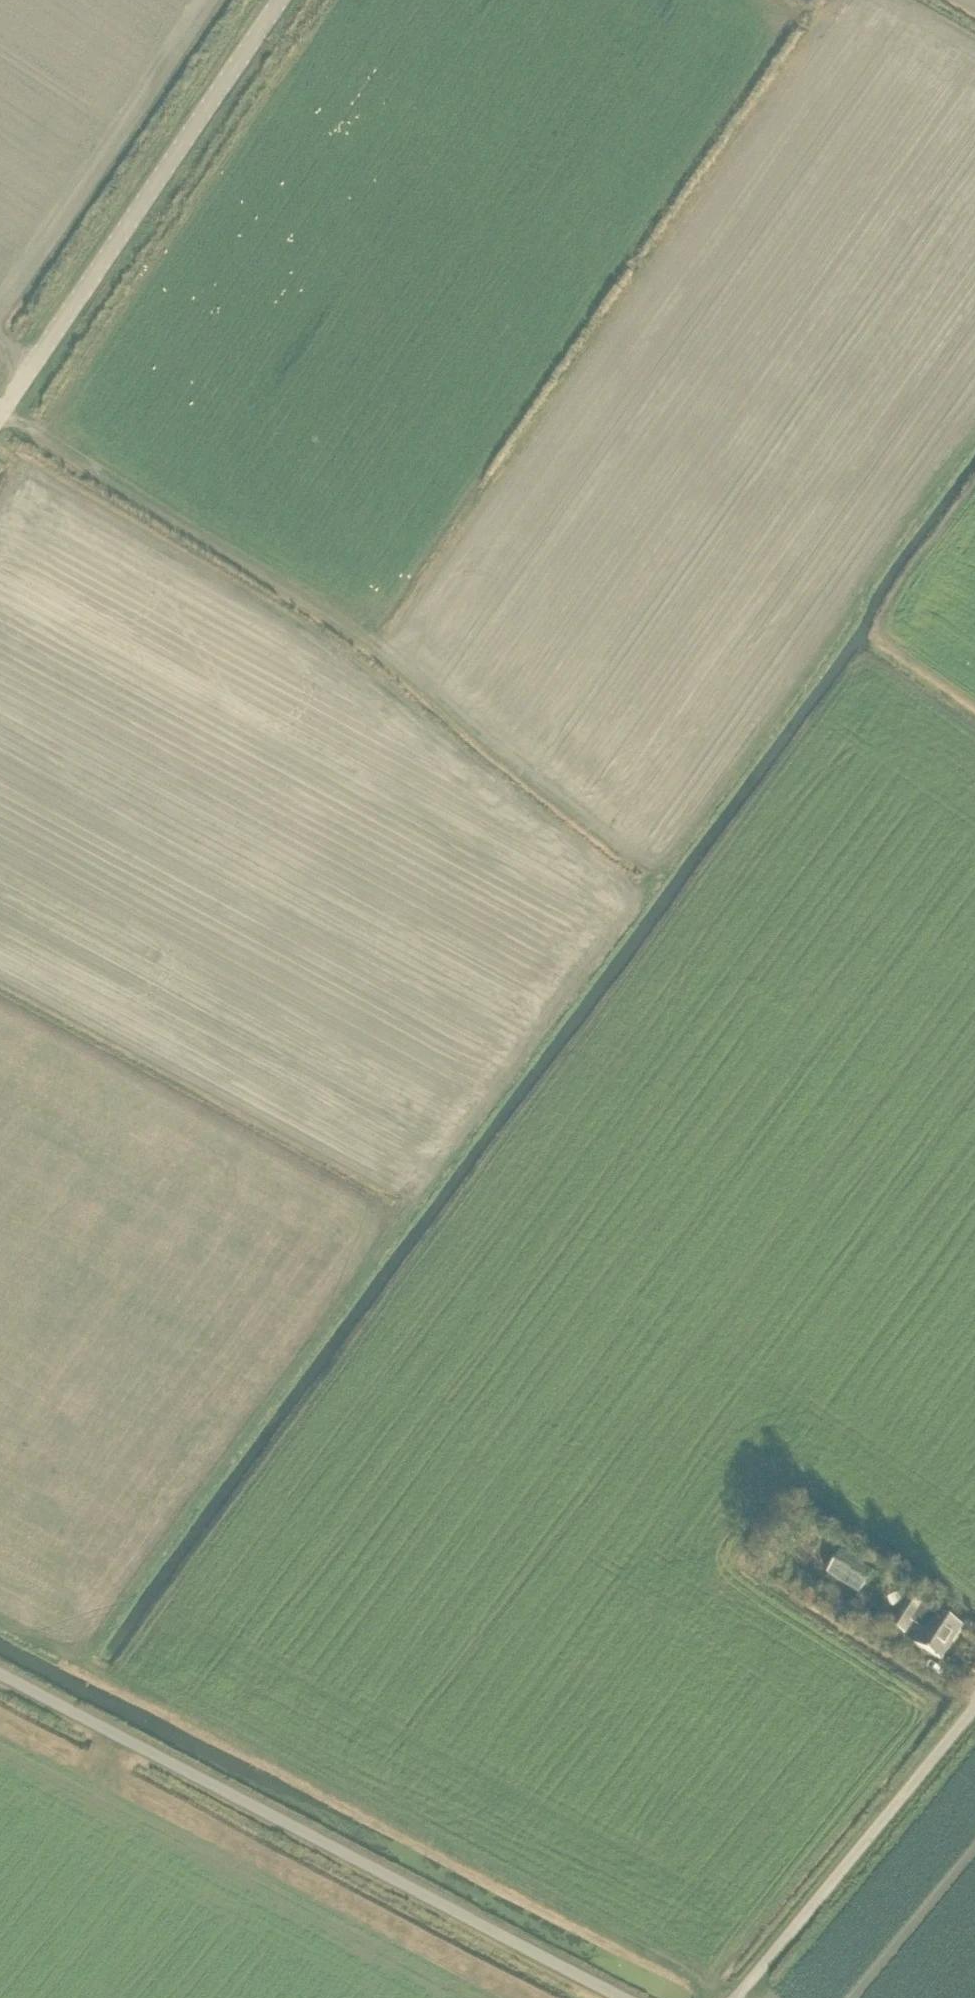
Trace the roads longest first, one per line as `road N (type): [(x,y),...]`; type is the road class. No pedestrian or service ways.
road 1 (unclassified): [(621,1997),(0,1676)]
road 2 (tertiary): [(0,417),(284,0)]
road 3 (unclassified): [(739,1997),(974,1714)]

